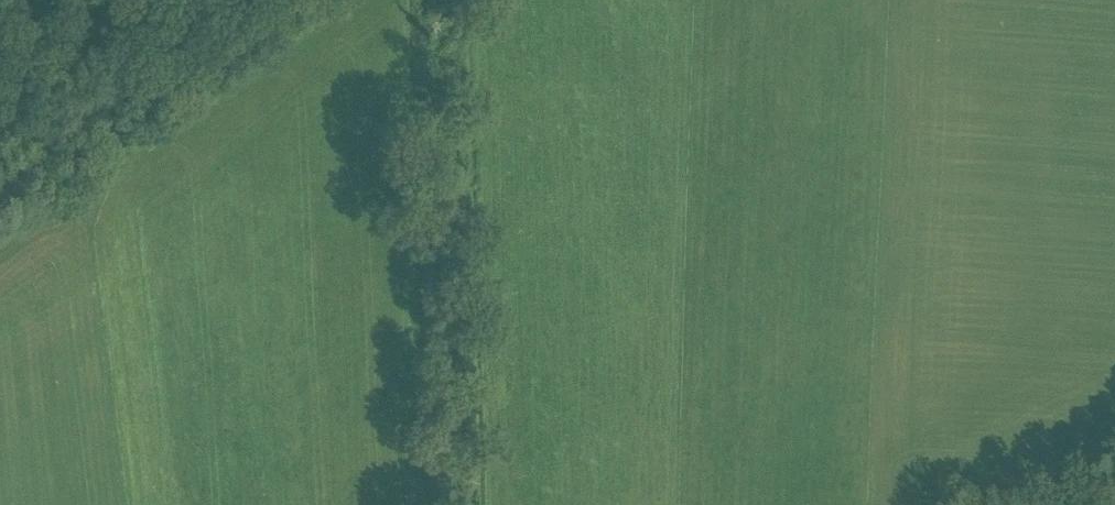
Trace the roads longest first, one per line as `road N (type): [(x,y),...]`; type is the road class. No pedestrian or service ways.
road 1 (track): [(289,0),(0,209)]

